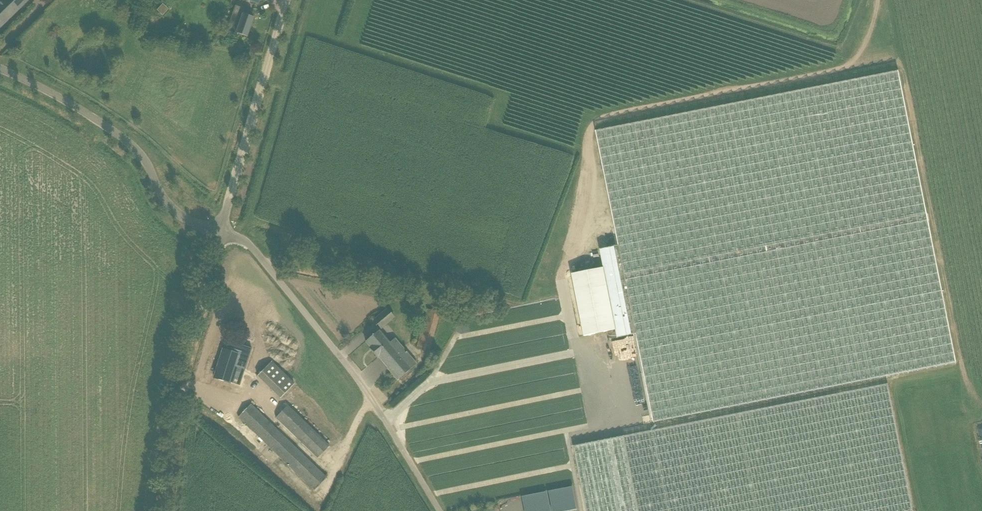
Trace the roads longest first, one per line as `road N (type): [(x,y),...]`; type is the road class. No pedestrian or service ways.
road 1 (unclassified): [(436,510),(366,396),(263,265),(220,239)]
road 2 (unclassified): [(220,239),(175,213),(136,148),(0,70)]
road 3 (unclassified): [(165,510),(178,382),(220,239)]
road 4 (unclassified): [(220,239),(285,0)]

